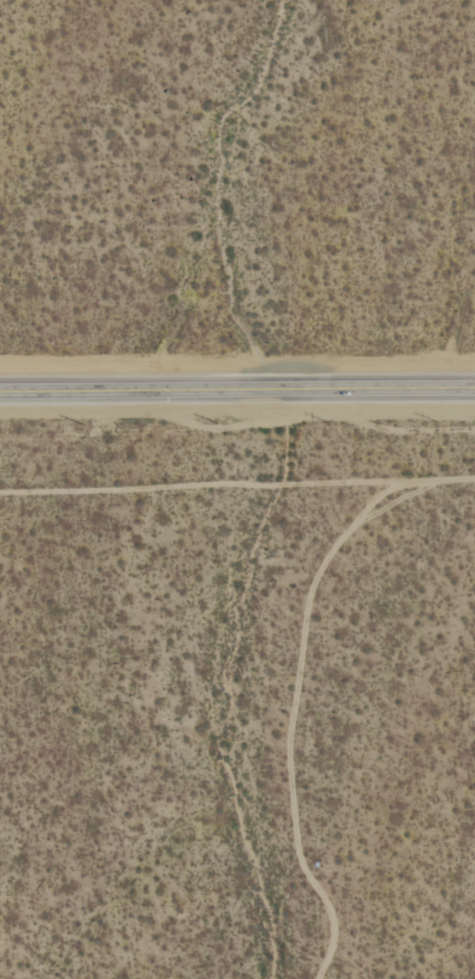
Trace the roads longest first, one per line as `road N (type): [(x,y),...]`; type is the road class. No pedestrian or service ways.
road 1 (trunk): [(474,386),(0,390)]

